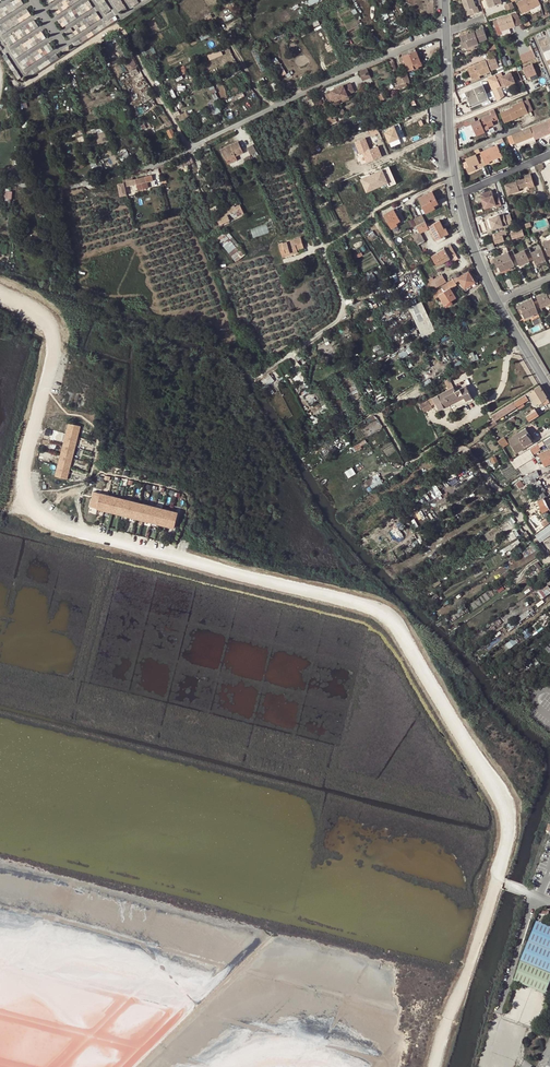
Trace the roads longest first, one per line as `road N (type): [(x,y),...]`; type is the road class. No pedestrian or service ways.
road 1 (unclassified): [(0,182),(72,186),(163,161),(445,30)]
road 2 (unclassified): [(549,562),(466,447),(450,453),(440,444),(408,461),(377,411)]
road 3 (track): [(65,58),(122,30),(190,149)]
road 4 (unclassified): [(445,30),(457,191)]
road 5 (track): [(278,103),(261,98),(231,42),(243,17),(281,0)]

